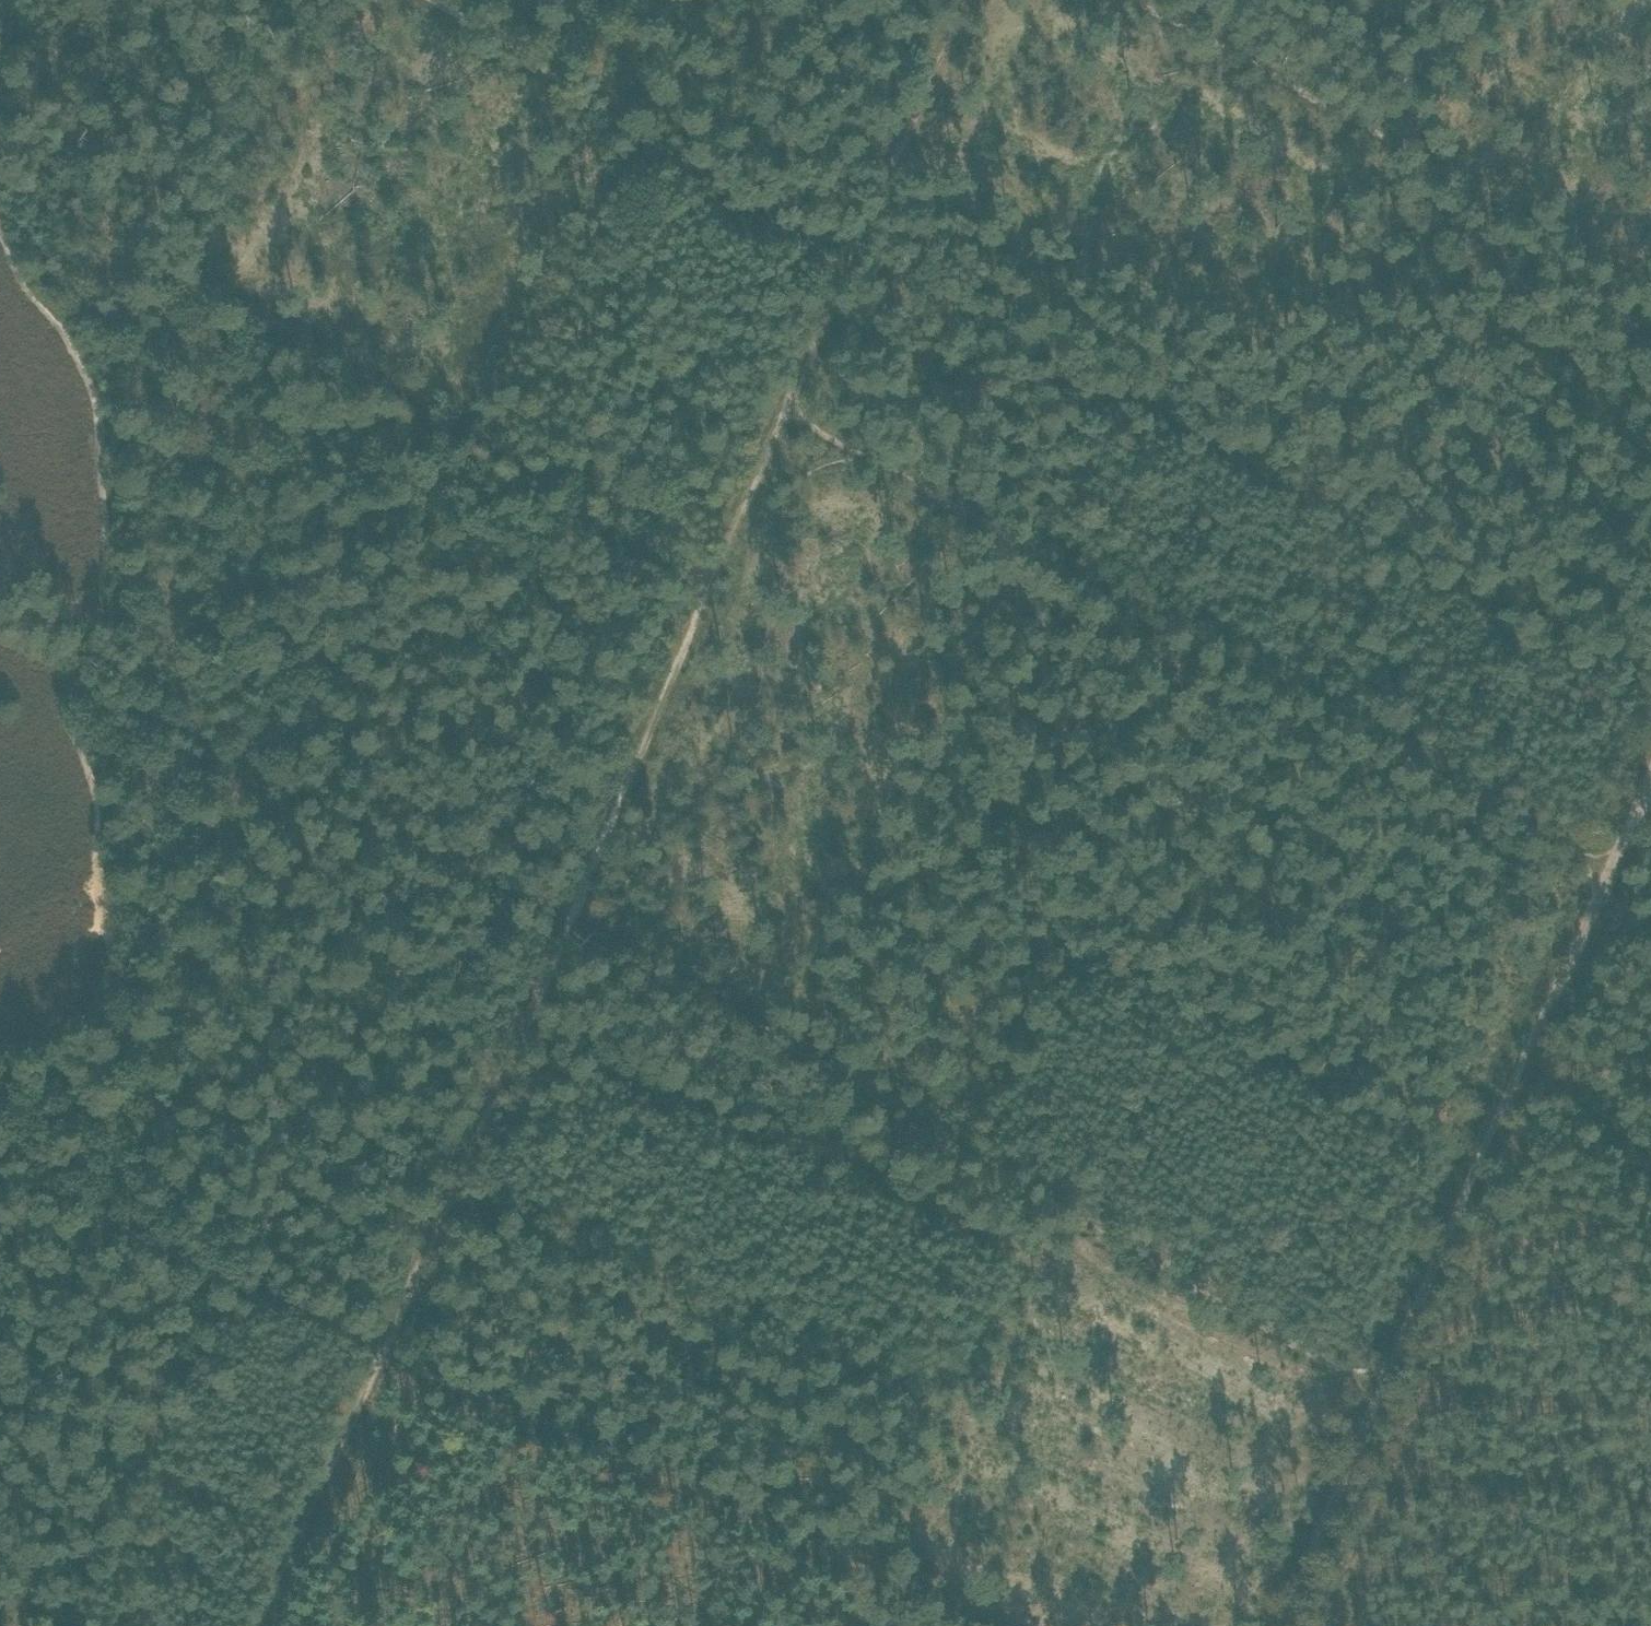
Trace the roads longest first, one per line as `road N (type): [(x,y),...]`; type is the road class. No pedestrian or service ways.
road 1 (track): [(0,148),(706,591),(848,262),(427,0)]
road 2 (track): [(855,460),(1604,881)]
road 3 (track): [(380,1341),(706,591)]
road 4 (track): [(1280,1625),(1604,881)]
road 5 (track): [(1650,284),(1122,0)]
road 6 (track): [(254,1625),(380,1341)]
road 7 (track): [(848,262),(970,0)]

